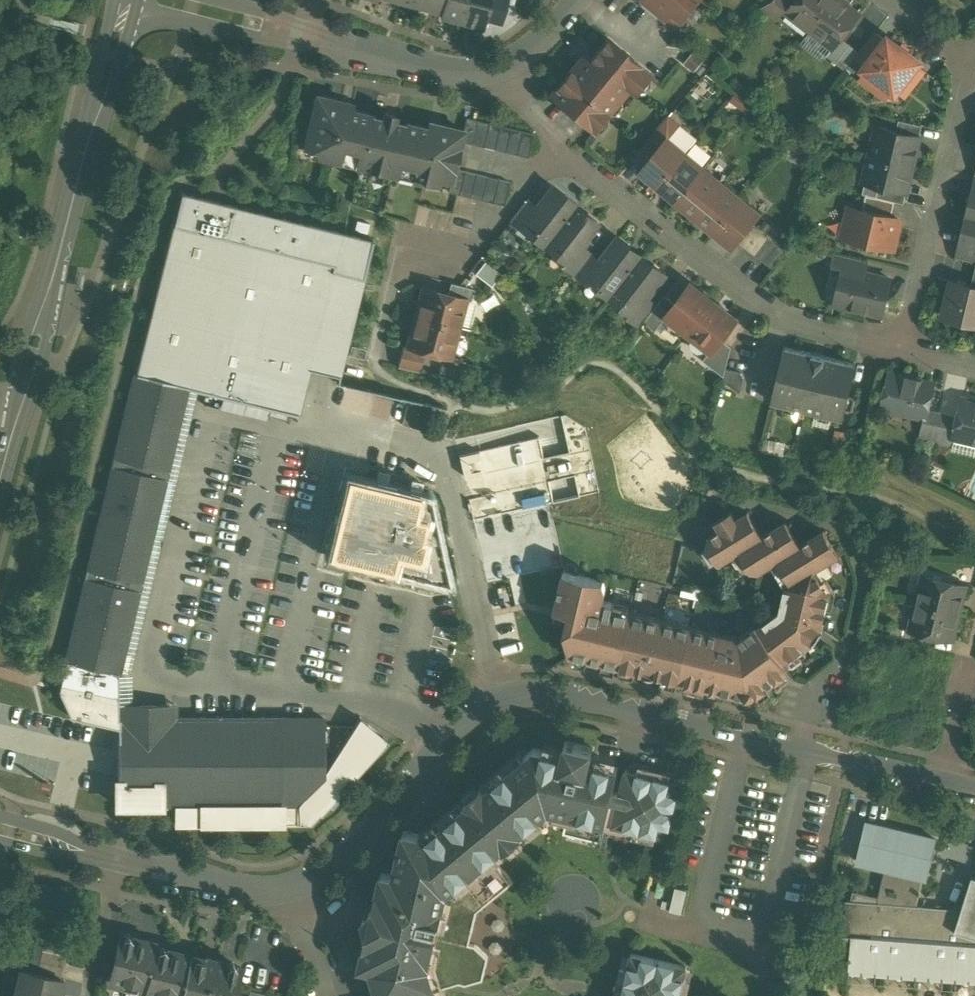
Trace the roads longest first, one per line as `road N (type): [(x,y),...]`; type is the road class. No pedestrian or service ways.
road 1 (tertiary): [(0,477),(126,0)]
road 2 (residential): [(974,792),(587,697),(499,695)]
road 3 (residential): [(897,348),(779,319),(559,156)]
road 4 (residential): [(166,0),(474,74),(506,70)]
road 5 (residential): [(968,64),(897,348)]
road 6 (residential): [(499,695),(468,715),(324,873),(288,894)]
road 7 (residential): [(431,449),(499,695)]
road 8 (residential): [(559,156),(458,265),(397,251)]
road 9 (residential): [(288,894),(244,893),(102,854)]

